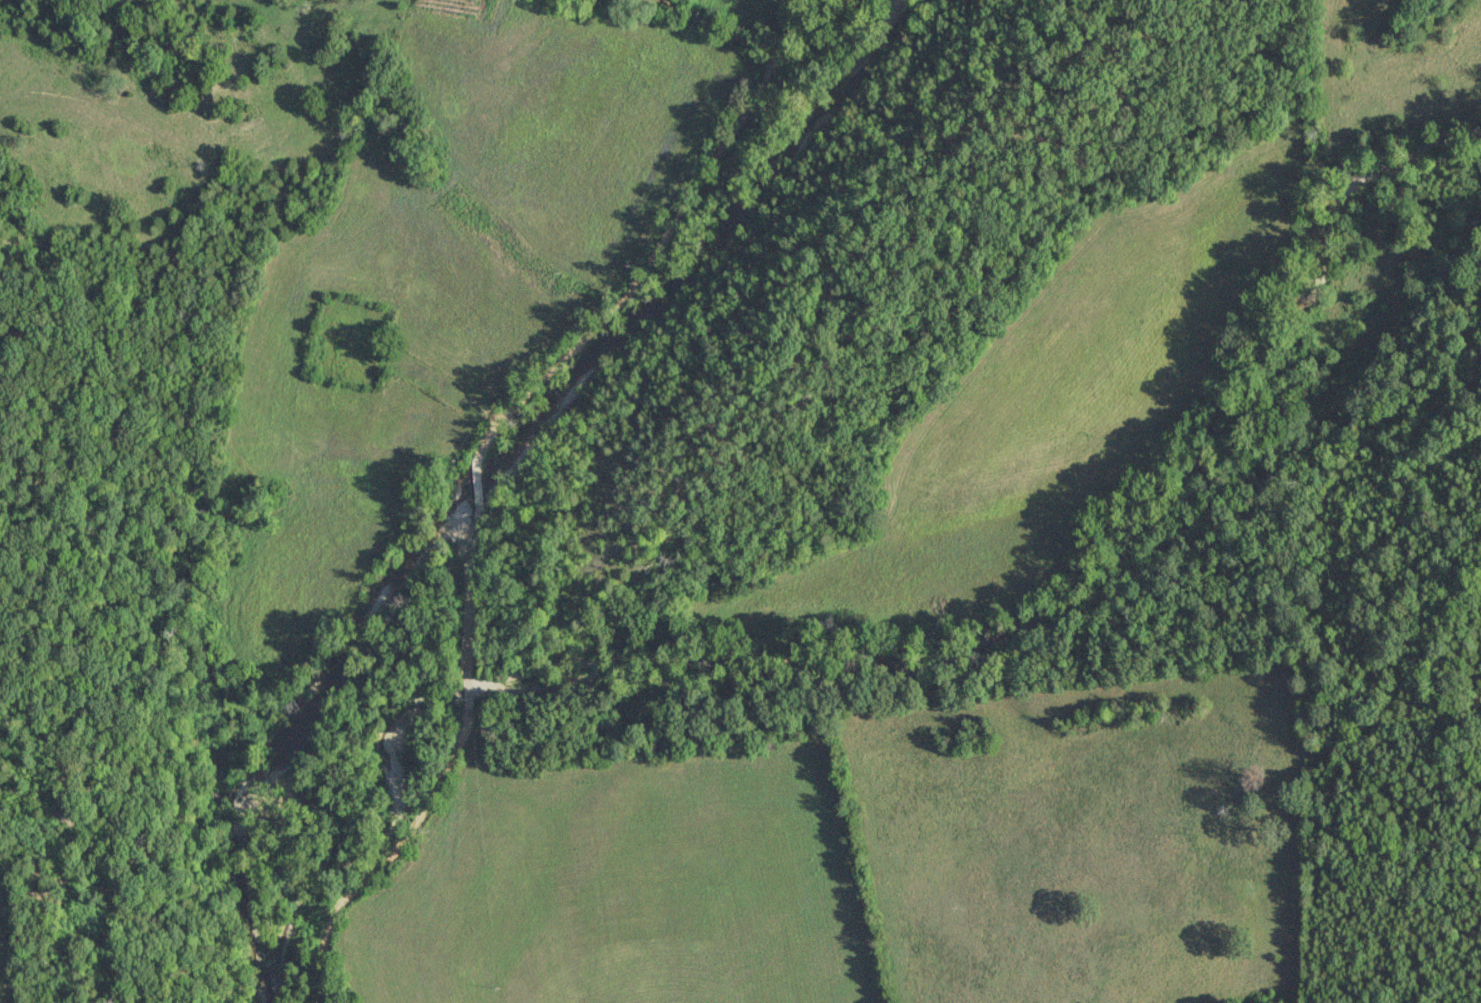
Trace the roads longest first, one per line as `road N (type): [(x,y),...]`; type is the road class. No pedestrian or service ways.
road 1 (residential): [(326,1002),(342,919),(432,743),(459,663),(476,471),(565,332),(756,87),(798,18),(800,0)]

